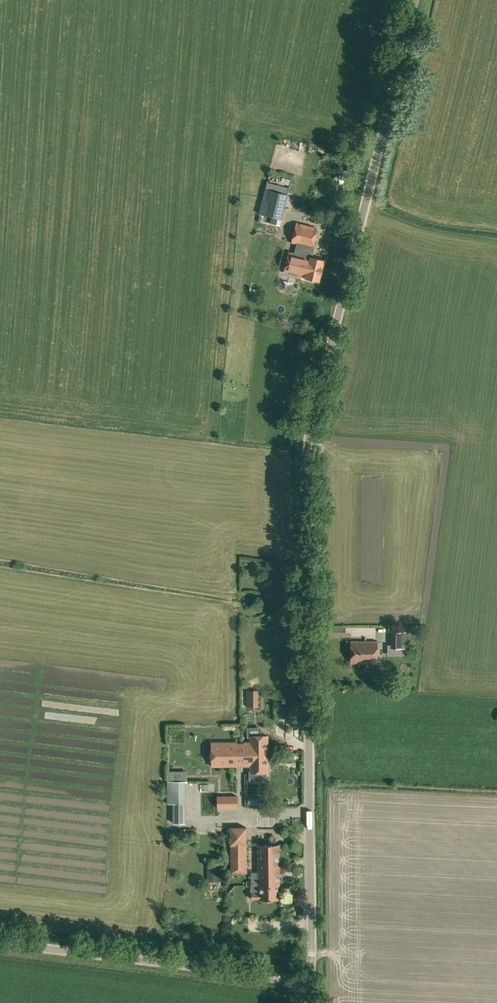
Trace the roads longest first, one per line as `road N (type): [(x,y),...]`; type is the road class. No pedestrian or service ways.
road 1 (unclassified): [(314,983),(315,441),(417,0)]
road 2 (unclassified): [(0,941),(314,983)]

